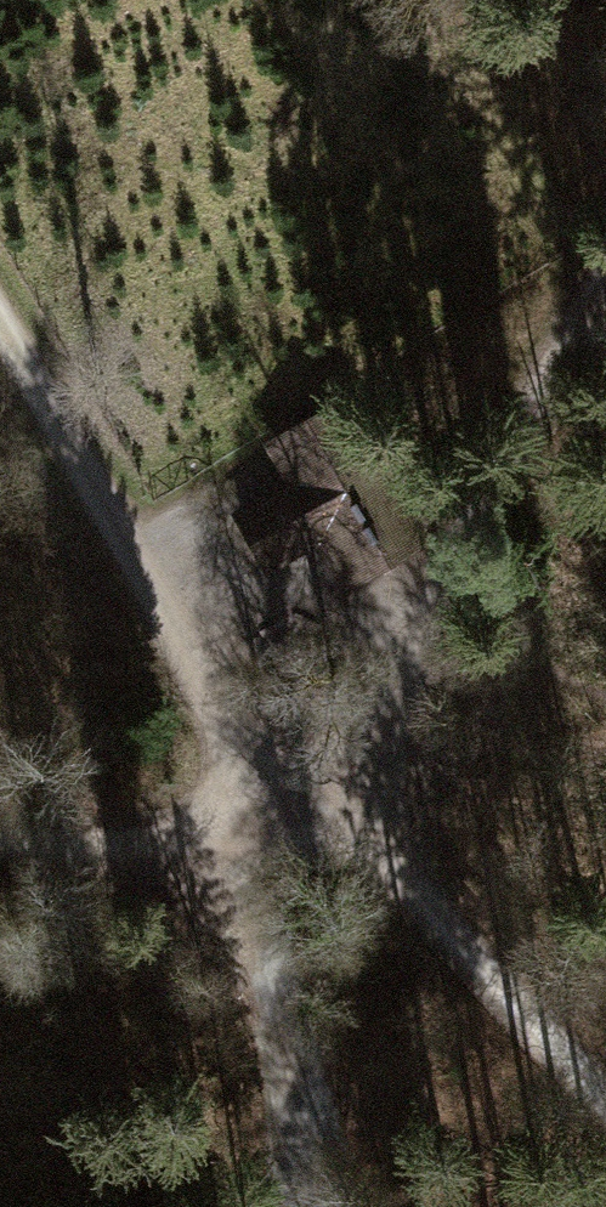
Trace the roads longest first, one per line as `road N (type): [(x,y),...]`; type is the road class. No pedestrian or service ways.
road 1 (unclassified): [(605,1100),(343,818),(93,852),(0,845)]
road 2 (track): [(0,333),(229,721),(343,818)]
road 3 (track): [(605,286),(343,818)]

